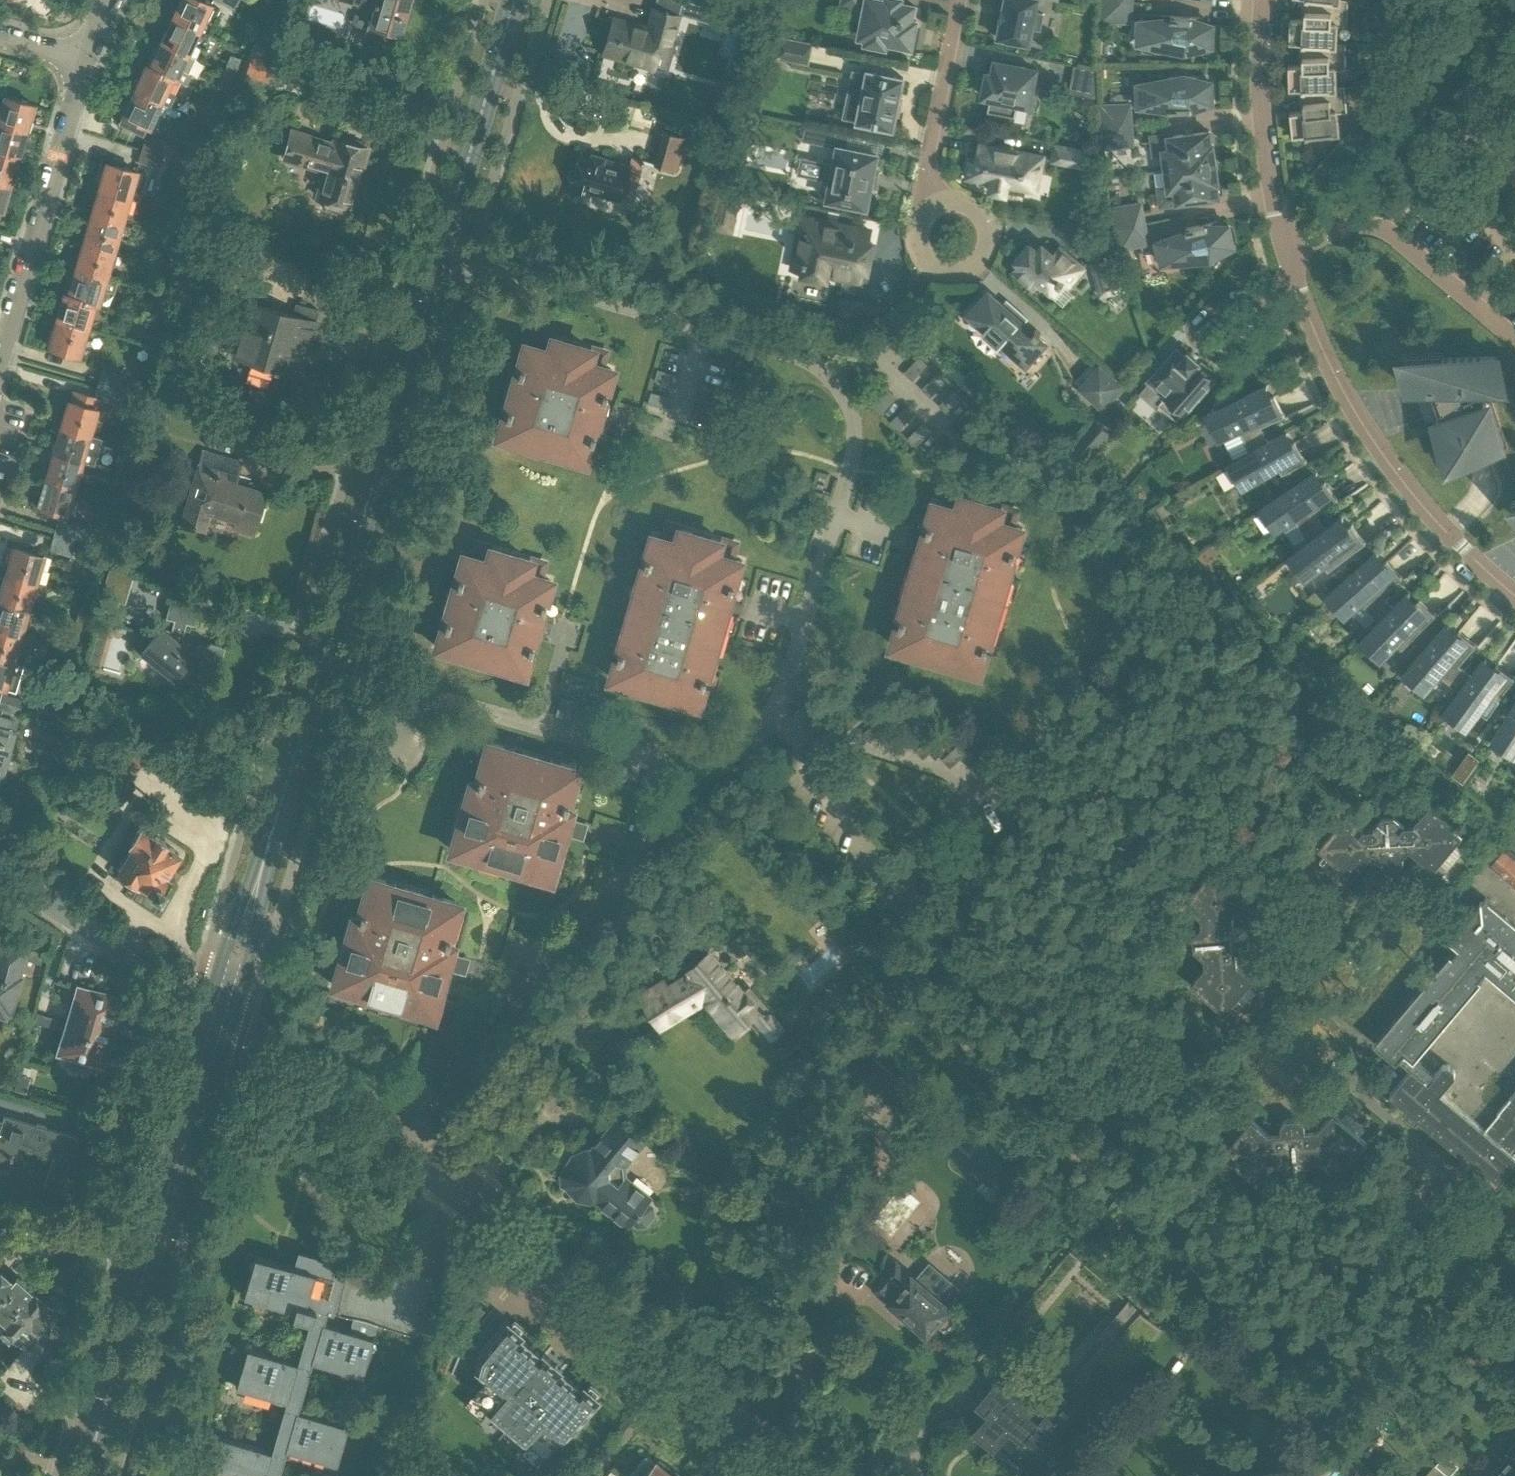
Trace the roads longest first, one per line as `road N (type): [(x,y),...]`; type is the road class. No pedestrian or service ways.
road 1 (residential): [(716,766),(778,726),(851,470),(854,418),(846,395),(803,359),(437,250)]
road 2 (tertiary): [(217,1028),(437,250)]
road 3 (residential): [(391,1147),(585,1286),(798,1475)]
road 4 (residential): [(391,1147),(716,766)]
road 5 (tertiary): [(82,1475),(217,1028)]
road 6 (residential): [(1514,596),(1459,548),(1362,424),(1316,341),(1287,248)]
road 7 (residential): [(395,734),(440,696),(716,766)]
road 8 (residential): [(0,368),(79,93),(81,58)]
road 9 (residential): [(1514,337),(1380,228),(1355,226),(1287,248)]
road 10 (residential): [(0,877),(217,1028)]
road 11 (tertiary): [(437,250),(514,0)]
road 12 (residential): [(1287,248),(1261,122),(1265,0)]
road 13 (residential): [(217,1028),(391,1147)]
road 14 (residential): [(961,0),(928,165),(932,207)]
road 15 (residential): [(932,207),(919,224),(918,245),(939,268),(971,265),(986,237)]

